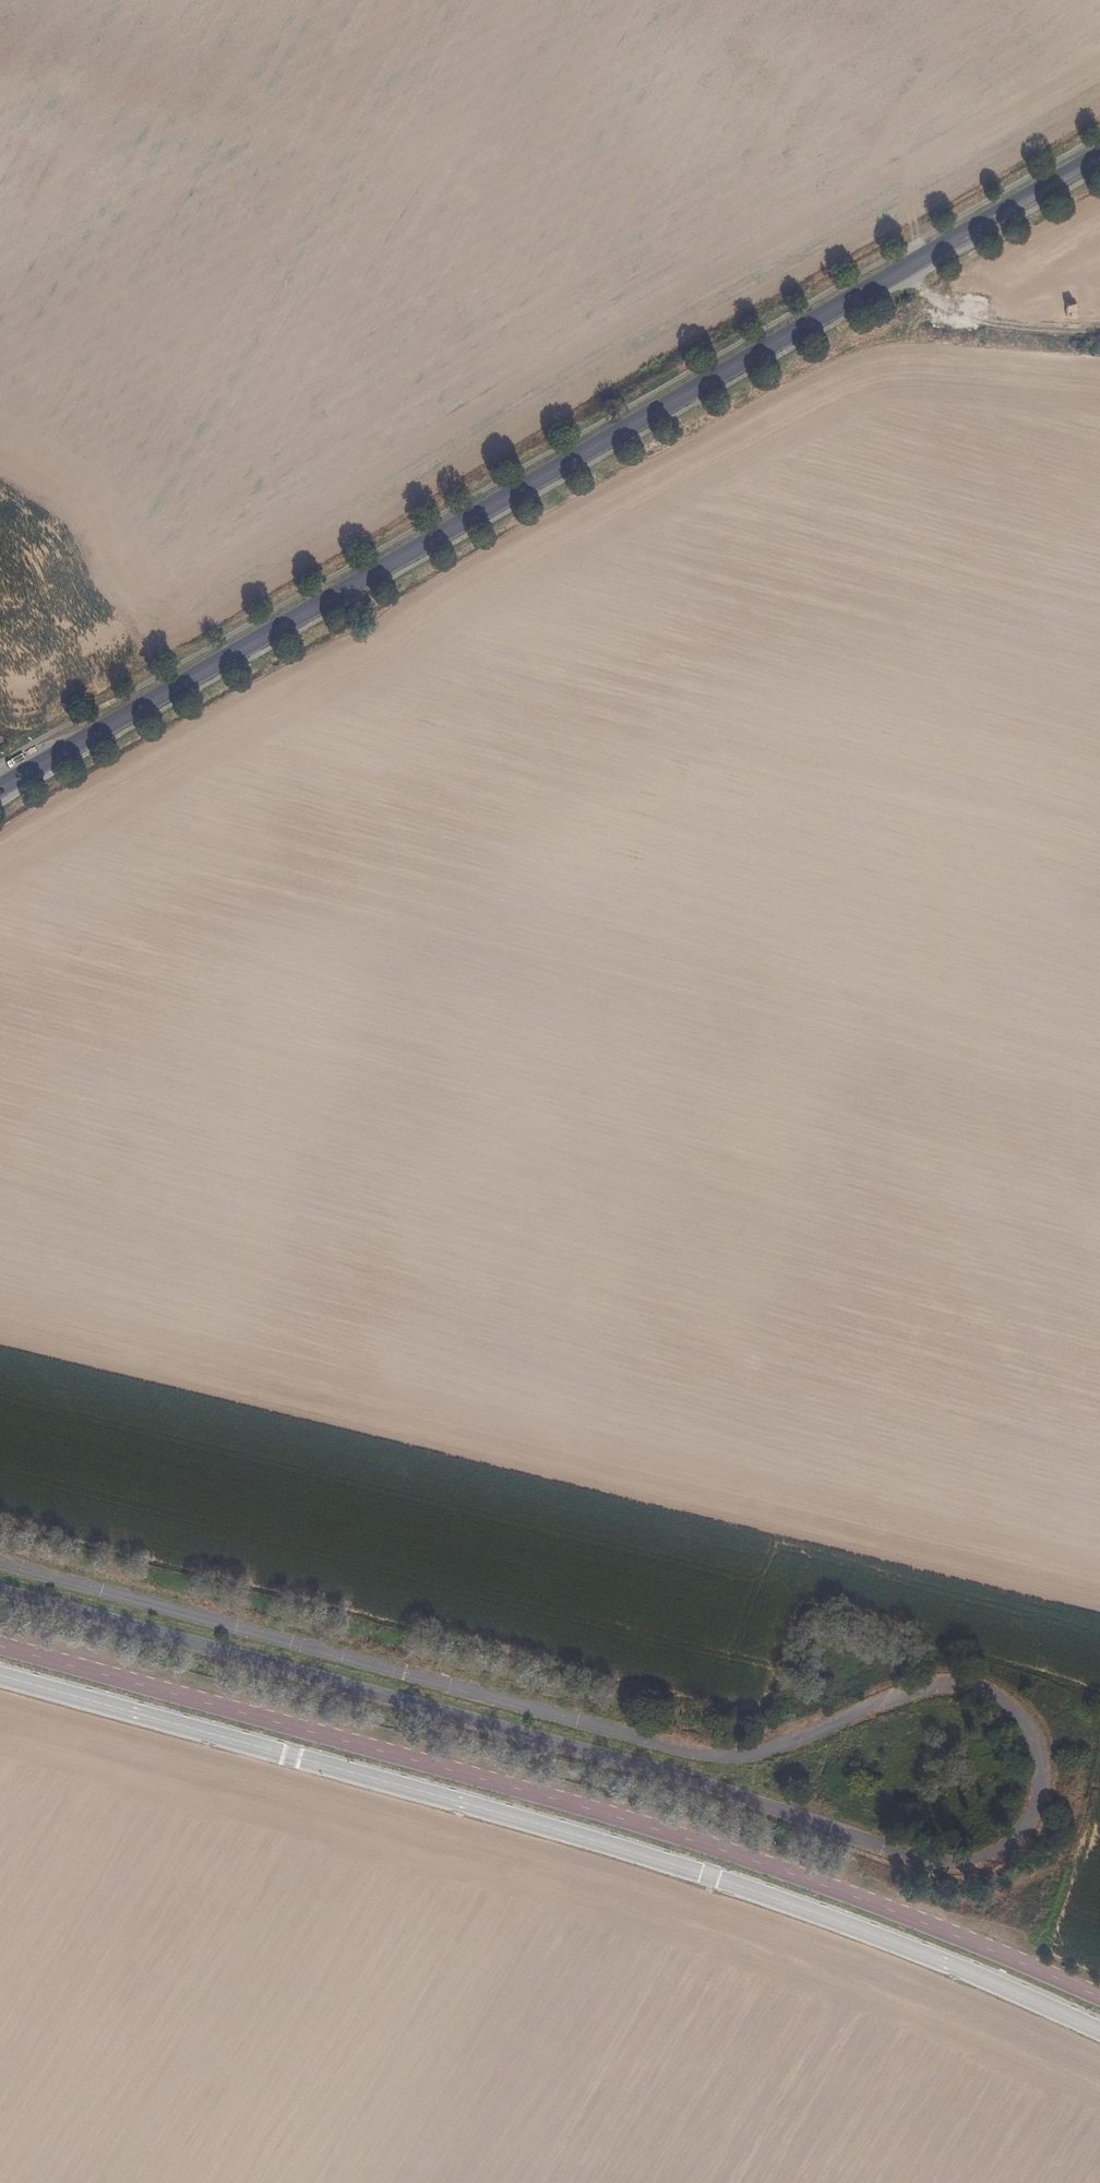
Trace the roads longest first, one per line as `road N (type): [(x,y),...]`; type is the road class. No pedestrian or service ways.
road 1 (secondary): [(0,789),(1099,158)]
road 2 (track): [(899,260),(947,314),(1099,333)]

